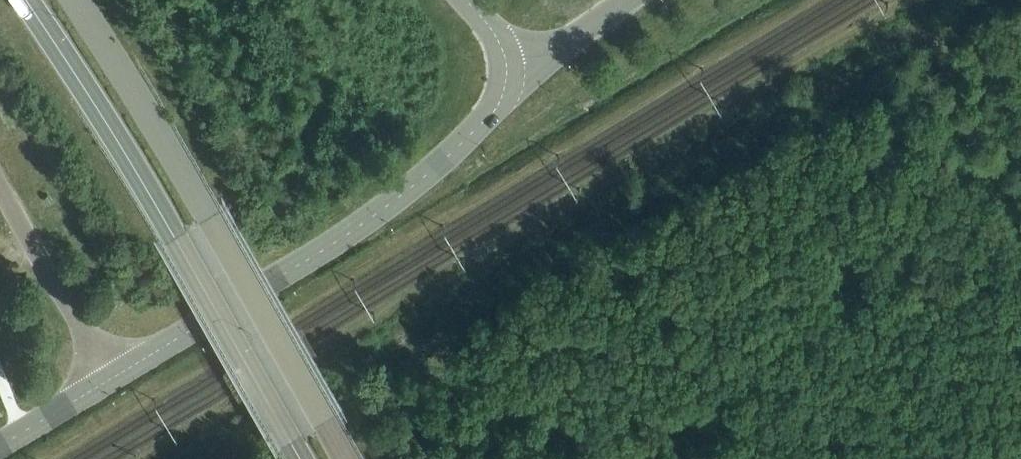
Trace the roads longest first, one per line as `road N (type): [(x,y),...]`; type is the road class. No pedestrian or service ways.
road 1 (secondary): [(25,0),(120,143),(299,458)]
road 2 (unclassified): [(345,458),(207,211),(72,0)]
road 3 (unclassified): [(508,74),(498,111),(377,216),(115,381)]
road 4 (secondary): [(0,184),(115,381)]
road 5 (unclassified): [(508,74),(626,0)]
road 6 (unclassified): [(115,381),(0,449)]

